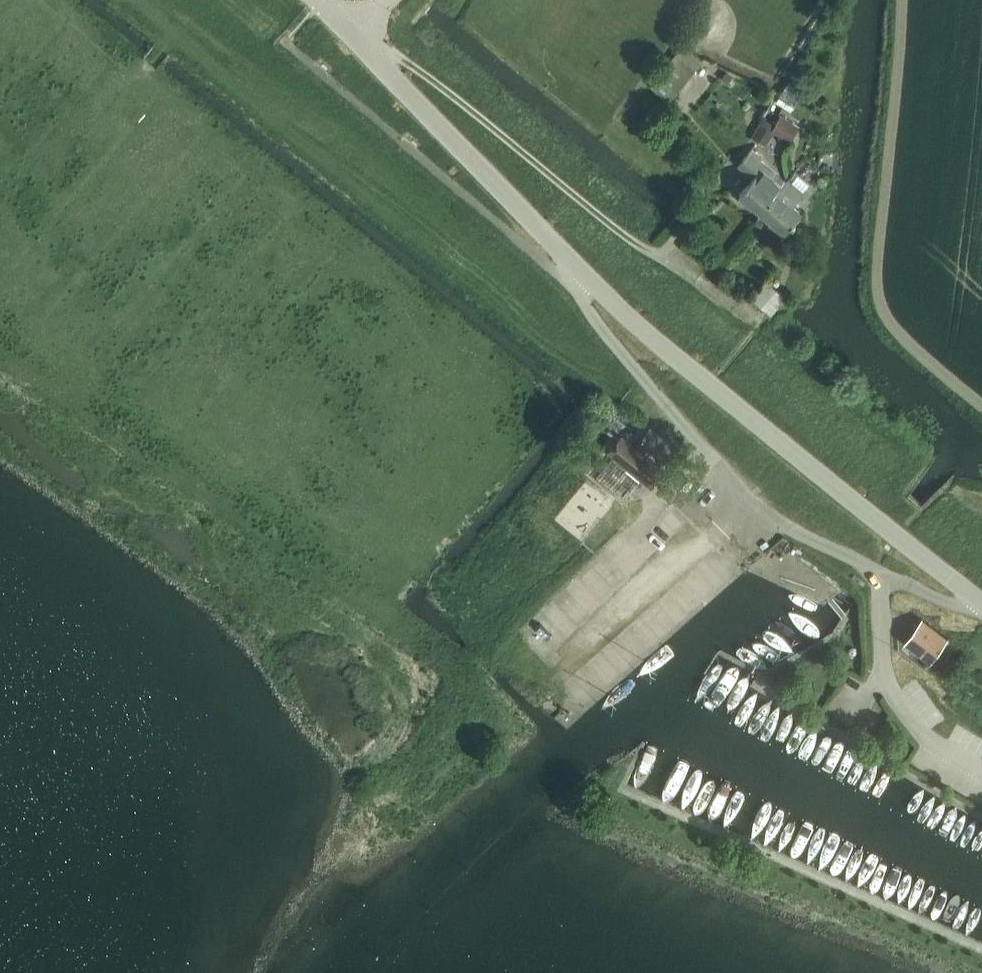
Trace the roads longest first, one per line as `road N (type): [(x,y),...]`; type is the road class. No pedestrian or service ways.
road 1 (unclassified): [(583,278),(981,602)]
road 2 (unclassified): [(583,278),(361,39)]

